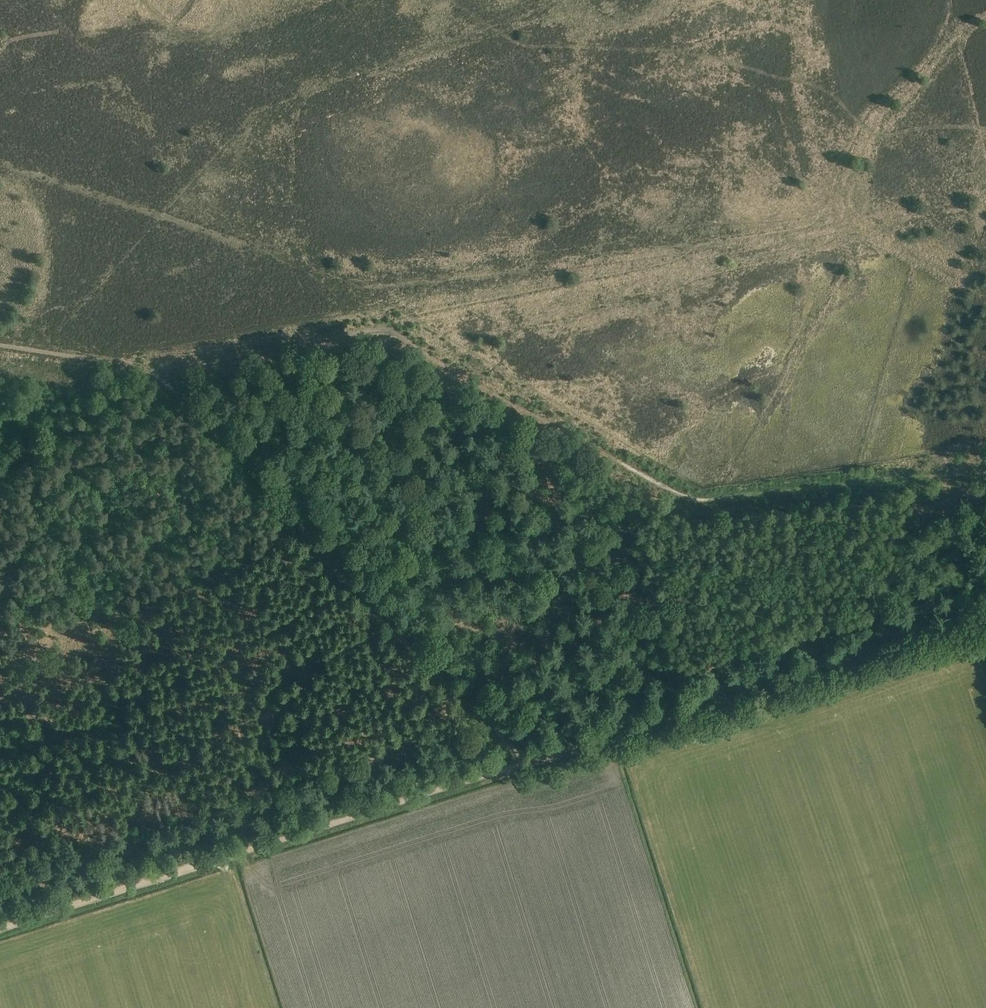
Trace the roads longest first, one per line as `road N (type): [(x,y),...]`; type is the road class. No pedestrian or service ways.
road 1 (track): [(0,931),(985,614)]
road 2 (track): [(532,763),(163,374),(0,468)]

